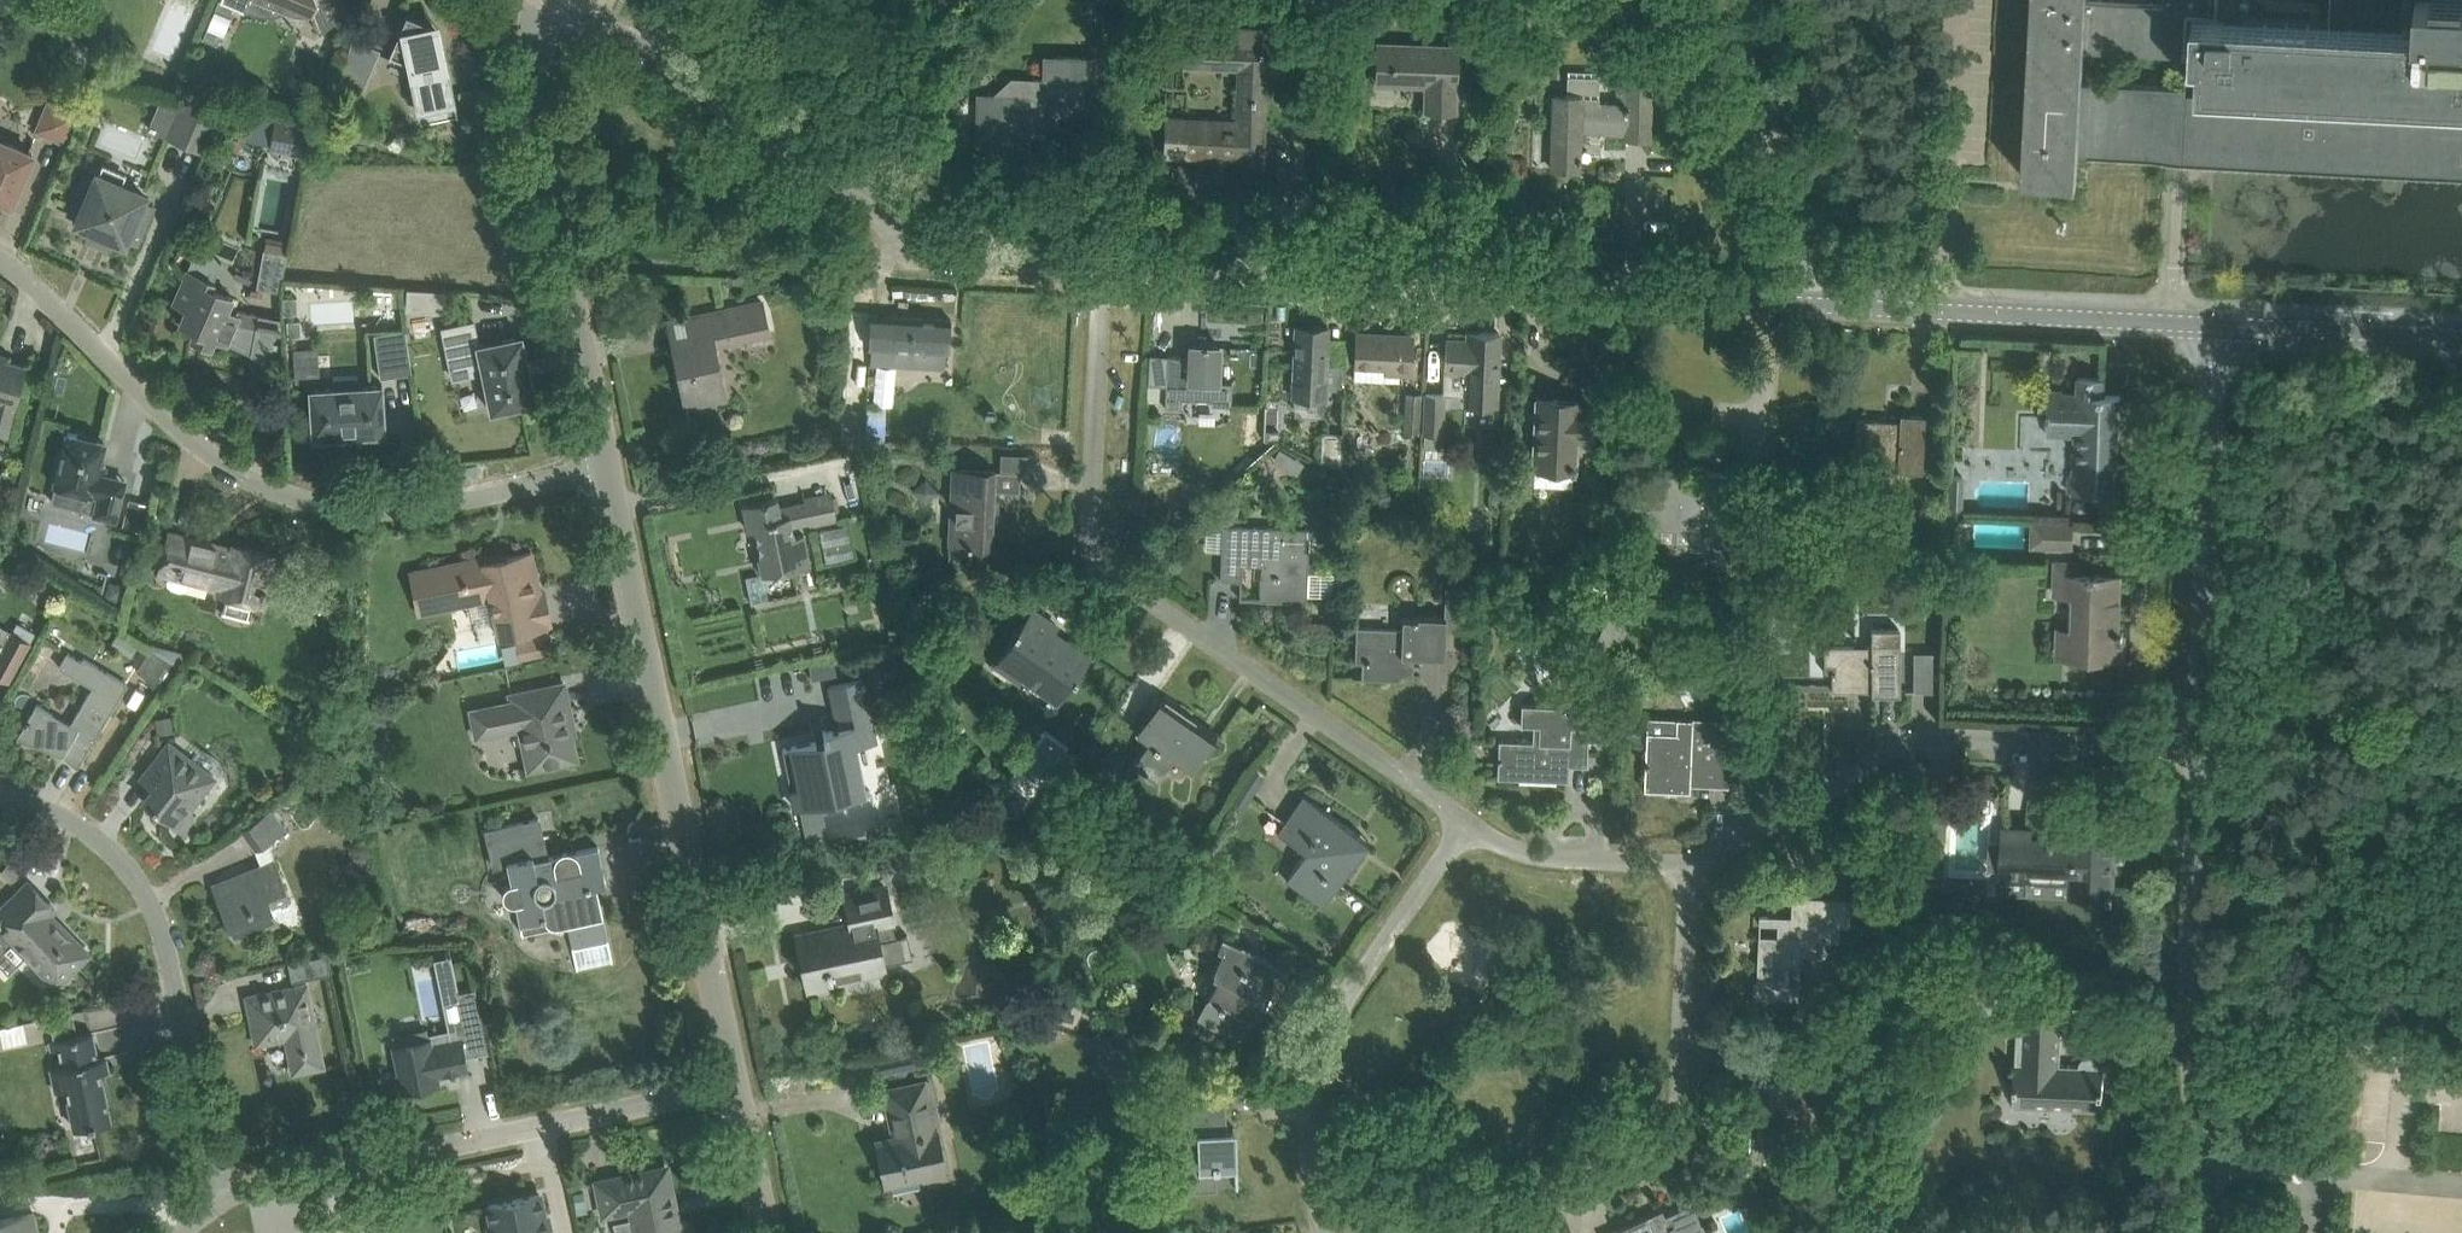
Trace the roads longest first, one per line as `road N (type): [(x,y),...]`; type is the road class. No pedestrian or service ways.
road 1 (residential): [(1468,819),(1098,563),(1088,538),(1104,265)]
road 2 (tertiary): [(1817,305),(1104,265)]
road 3 (residential): [(606,467),(401,509),(345,509),(294,496),(192,441),(0,261)]
road 4 (unclassified): [(735,1089),(606,467)]
road 5 (tertiary): [(1104,265),(990,254),(923,234),(559,0)]
road 6 (residential): [(2201,744),(1936,738),(1885,754),(1726,853),(1689,862)]
road 7 (residential): [(220,1194),(735,1089)]
road 8 (residential): [(1467,1232),(1658,1145),(1677,1119),(1689,862)]
road 9 (residential): [(220,1194),(170,958),(136,874),(82,827),(0,797)]
road 10 (unclassified): [(2208,1232),(2194,1023),(2201,744)]
road 11 (unclassified): [(606,467),(536,129),(532,53),(548,0)]
road 12 (residential): [(1332,1232),(1309,1169),(1311,1080),(1323,1041),(1468,819)]
road 13 (unclassified): [(2201,744),(2217,325)]
road 14 (tertiary): [(2217,325),(1817,305)]
road 15 (residential): [(1817,305),(1732,0)]
road 16 (tertiary): [(2461,336),(2217,325)]
road 17 (residential): [(1689,862),(1544,858),(1504,845),(1468,819)]
road 18 (unclassified): [(767,1232),(735,1089)]

